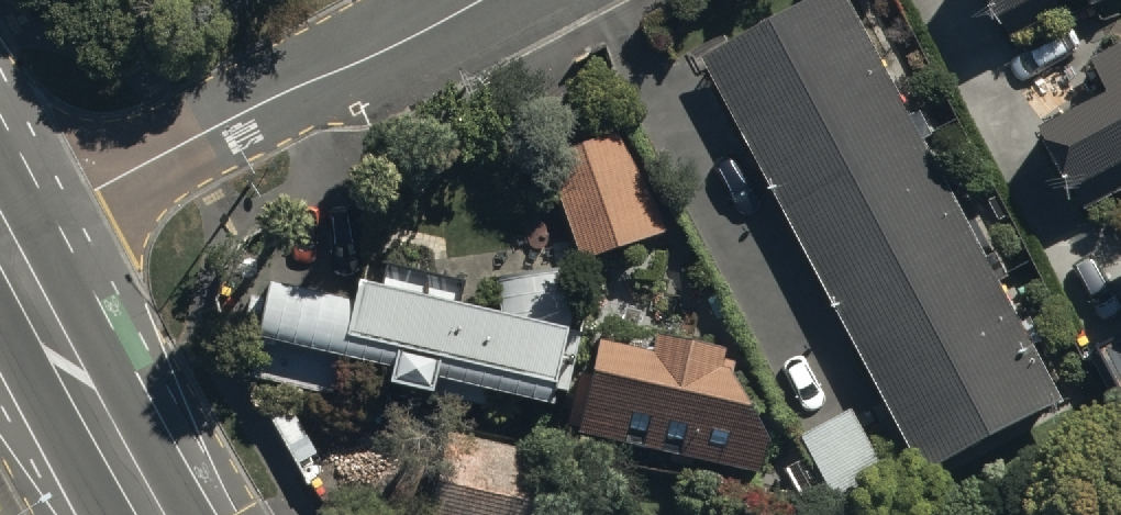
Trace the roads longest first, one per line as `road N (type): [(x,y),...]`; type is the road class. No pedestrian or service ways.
road 1 (residential): [(7,253),(98,190),(179,147),(487,0)]
road 2 (secondary): [(153,514),(7,253)]

